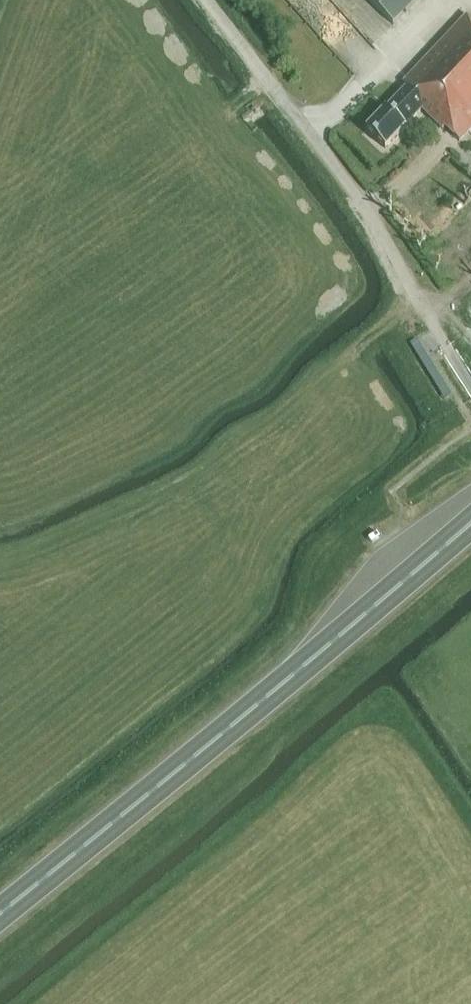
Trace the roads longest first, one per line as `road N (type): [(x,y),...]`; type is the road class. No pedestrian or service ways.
road 1 (trunk): [(0,913),(470,522)]
road 2 (unclassified): [(424,313),(350,184),(209,0)]

